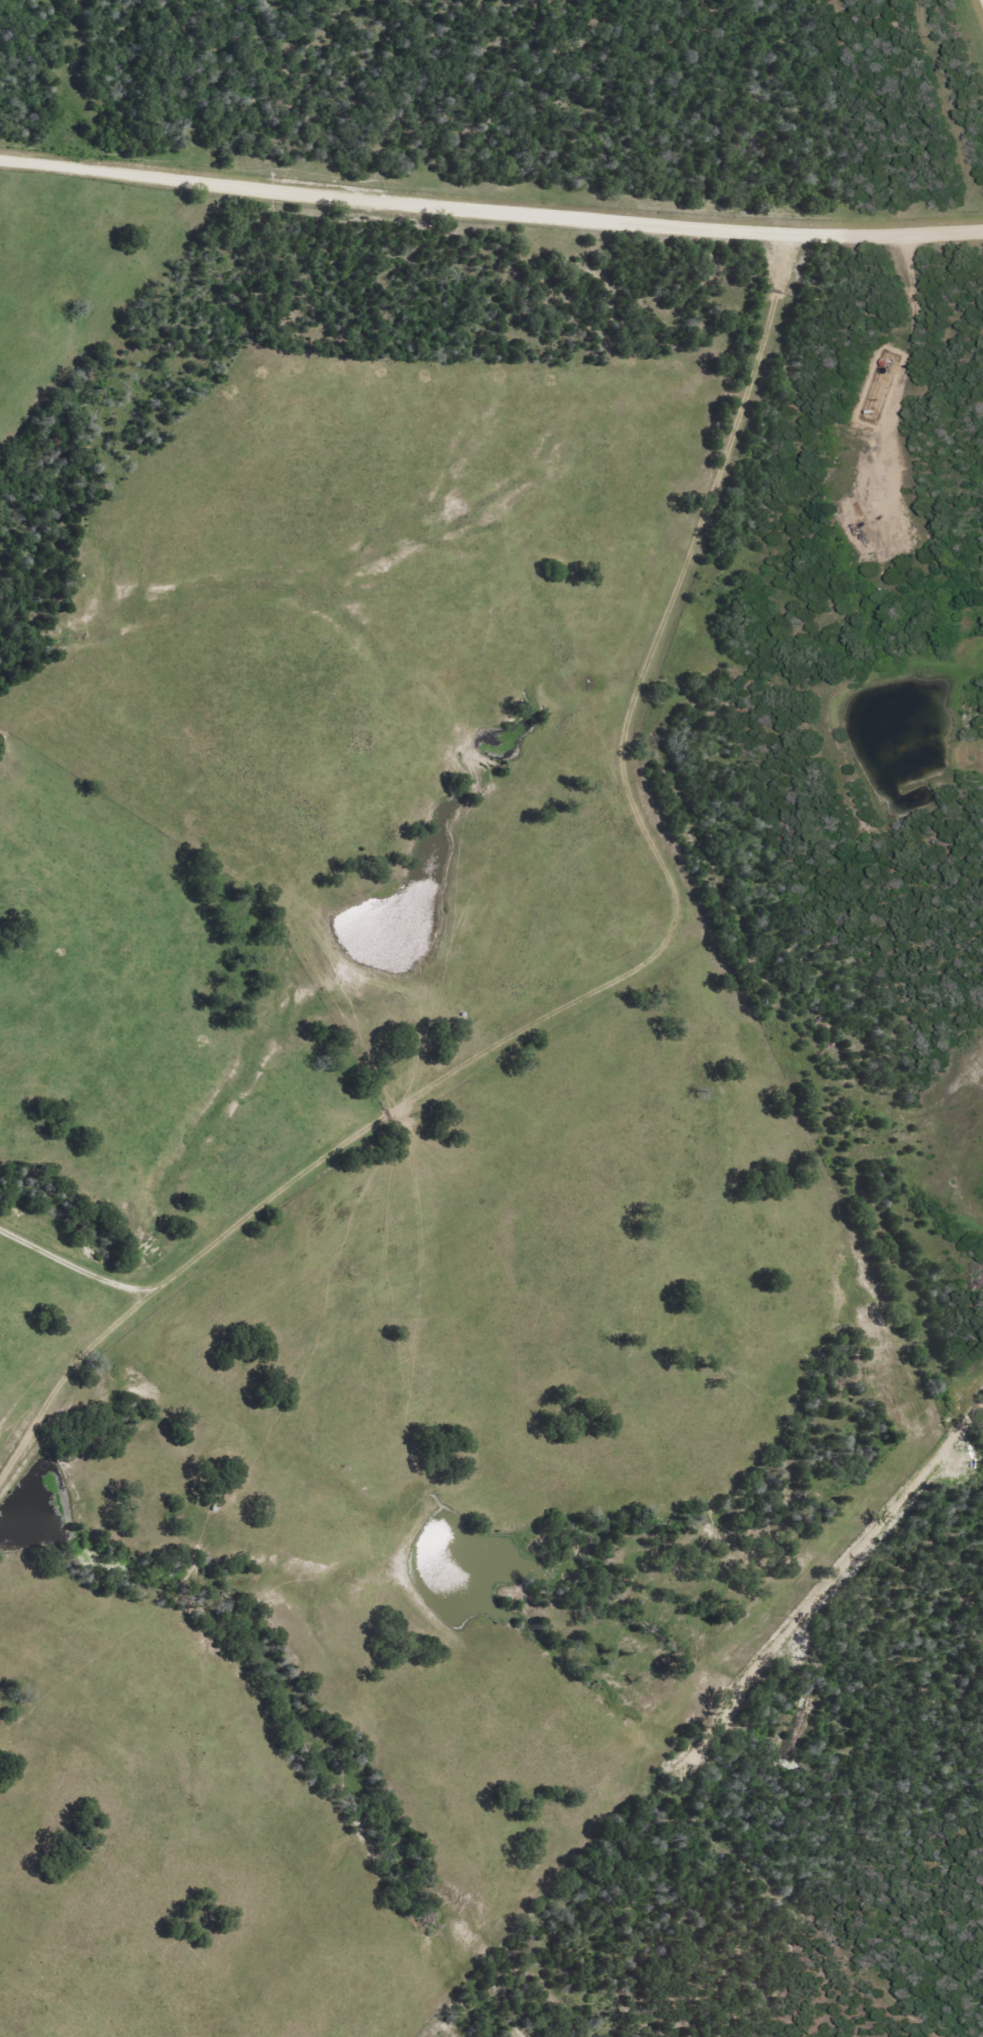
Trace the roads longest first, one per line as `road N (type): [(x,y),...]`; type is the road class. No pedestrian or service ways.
road 1 (residential): [(0,1470),(108,1324),(396,1107),(658,944),(673,915),(671,887),(637,818),(629,733),(635,695),(727,464),(797,230)]
road 2 (residential): [(982,232),(571,216),(0,158)]
road 3 (residential): [(194,1260),(145,1286),(122,1283),(0,1227)]

